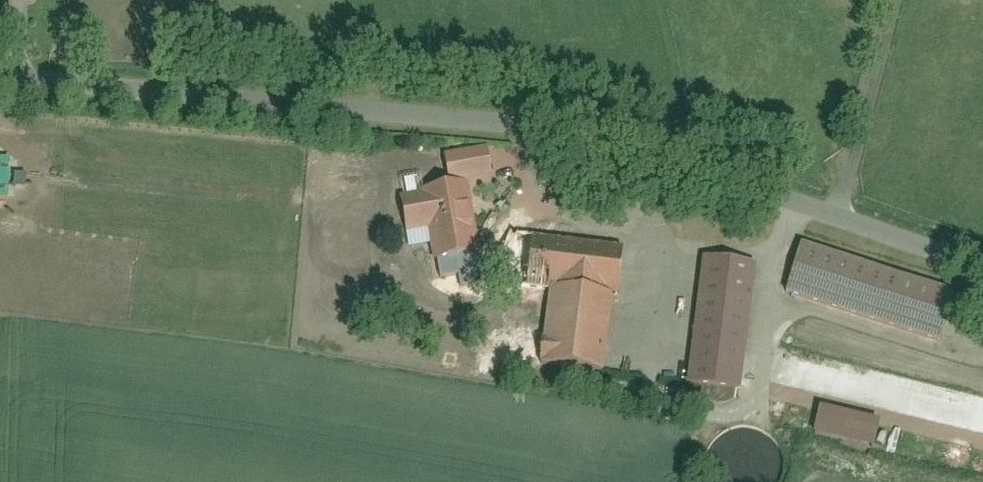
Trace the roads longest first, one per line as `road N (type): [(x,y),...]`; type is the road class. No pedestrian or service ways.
road 1 (residential): [(0,65),(518,119),(635,146),(982,268)]

